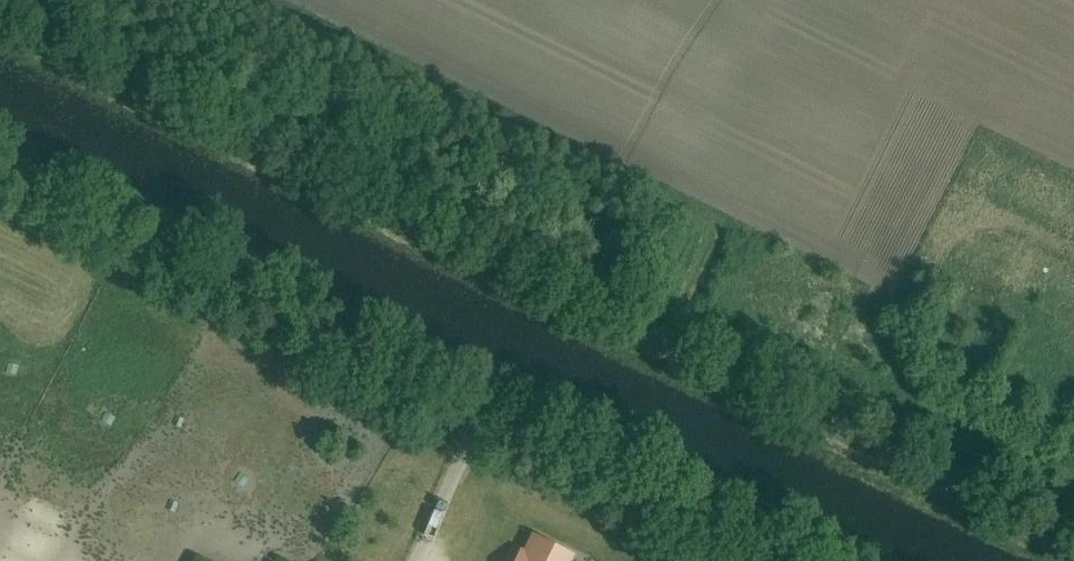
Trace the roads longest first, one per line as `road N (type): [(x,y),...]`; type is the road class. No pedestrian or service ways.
road 1 (unclassified): [(0,18),(1073,545)]
road 2 (unclassified): [(0,179),(773,560)]

